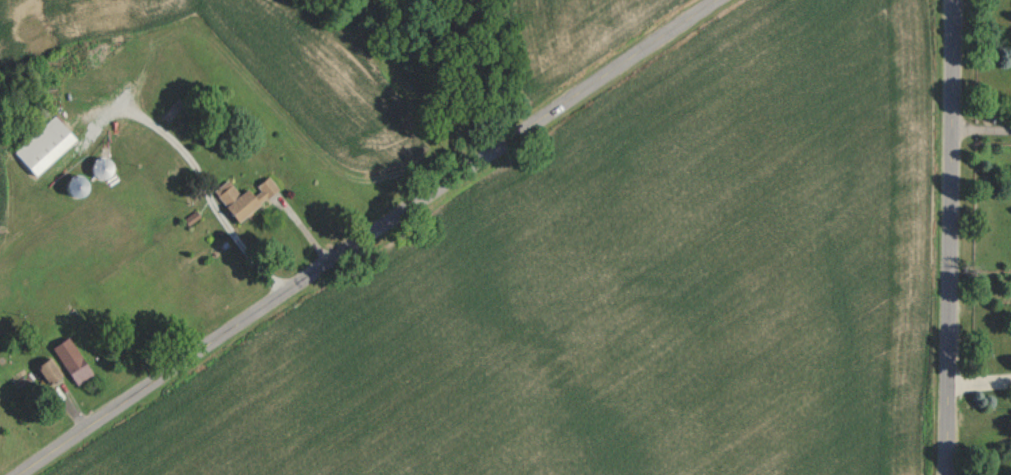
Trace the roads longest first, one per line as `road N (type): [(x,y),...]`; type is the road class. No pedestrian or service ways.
road 1 (residential): [(21,474),(715,0)]
road 2 (residential): [(953,0),(946,474)]

